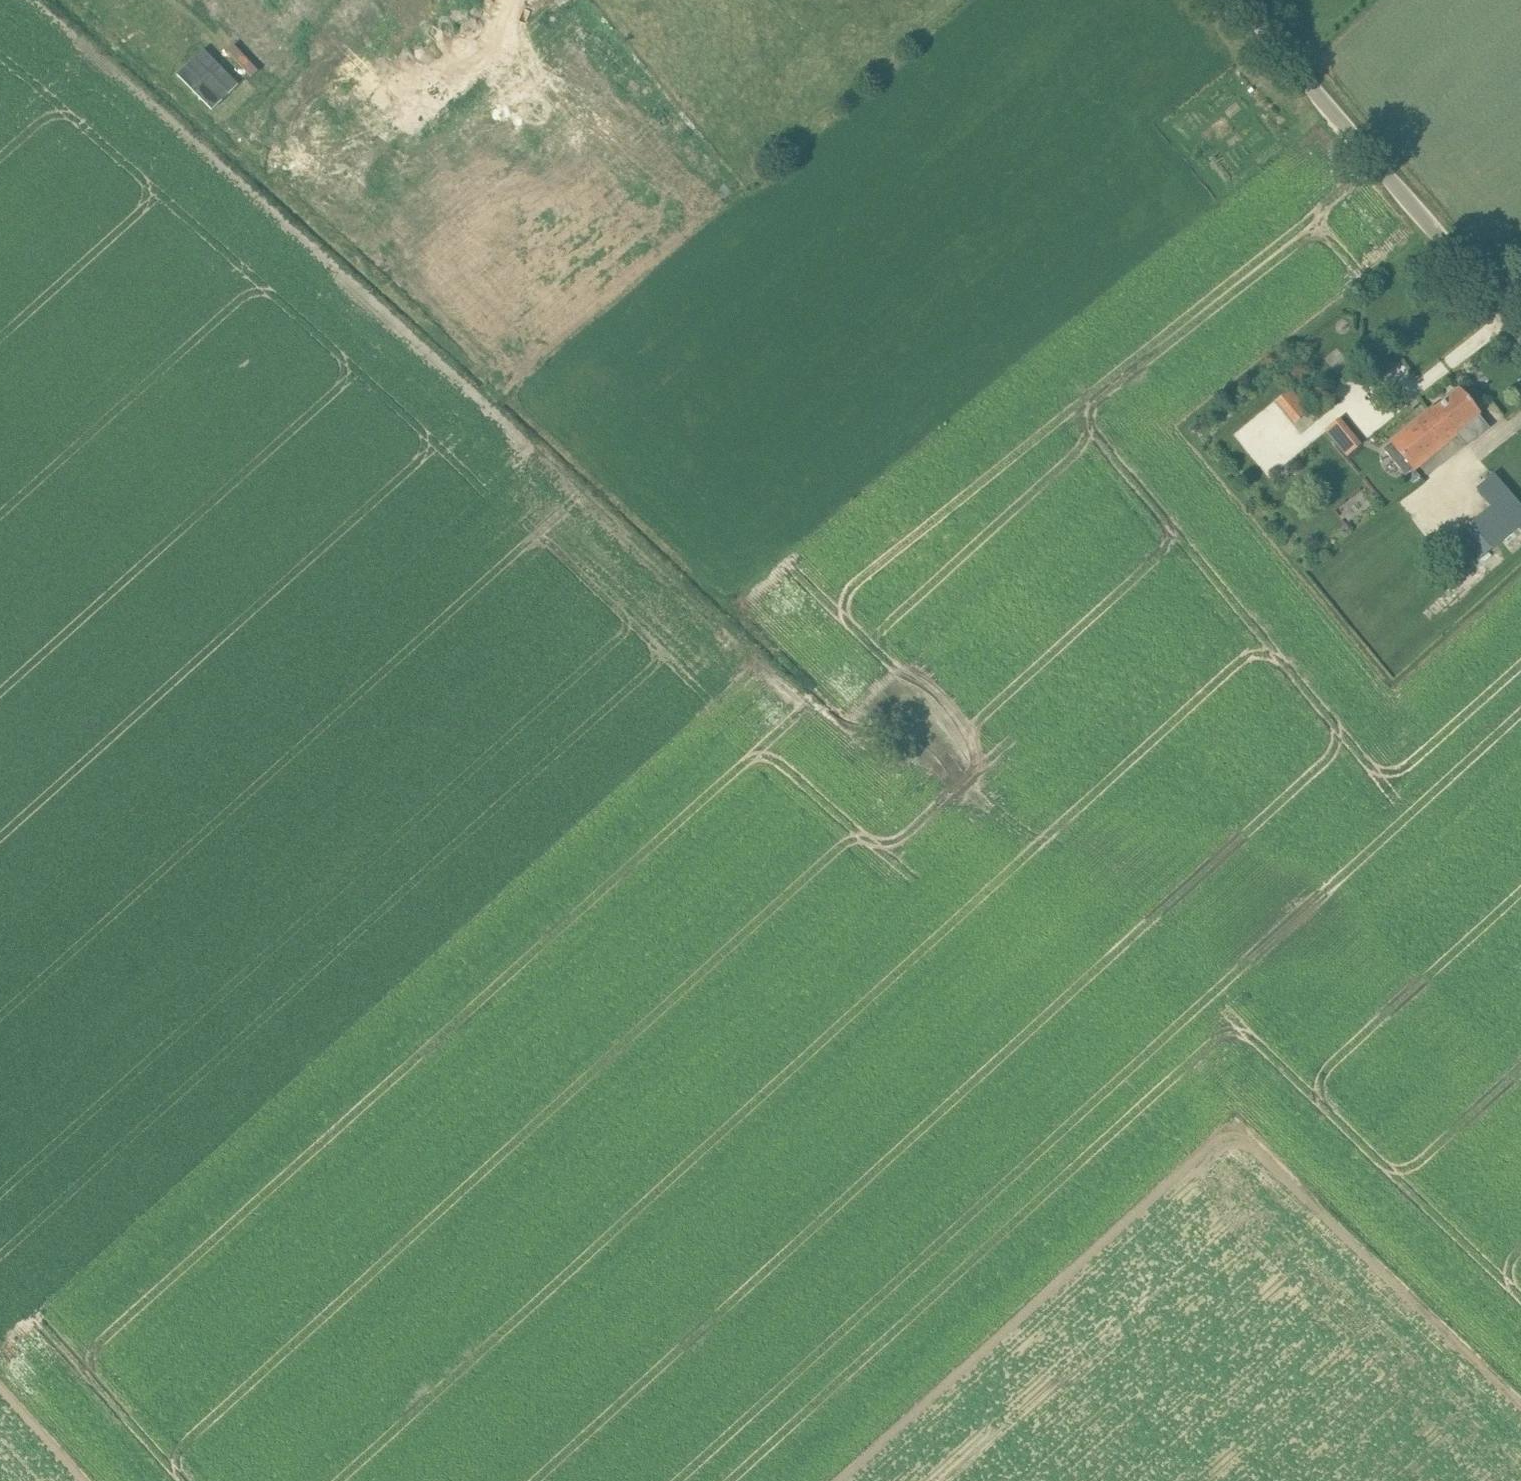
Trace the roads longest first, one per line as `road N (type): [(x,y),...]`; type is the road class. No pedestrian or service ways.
road 1 (unclassified): [(1520,328),(1234,0)]

